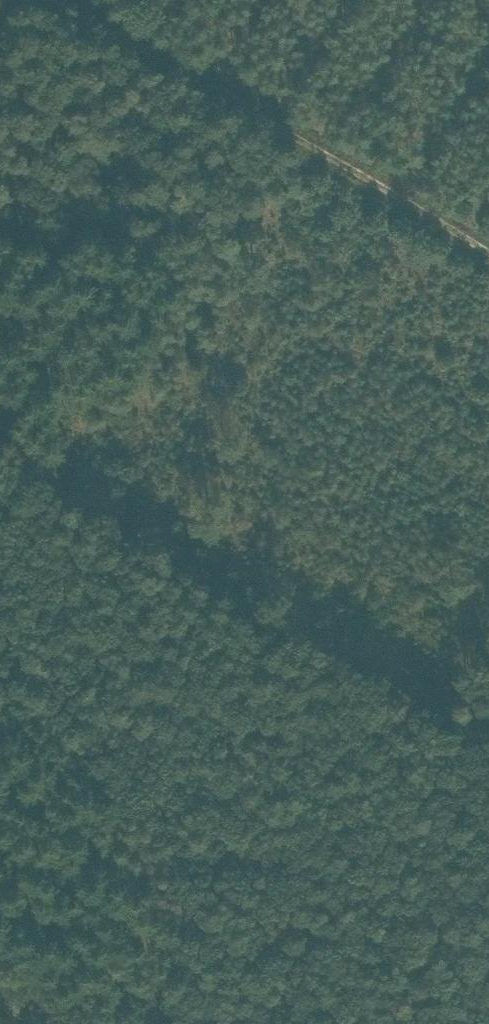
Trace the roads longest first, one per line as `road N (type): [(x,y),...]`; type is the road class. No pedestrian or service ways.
road 1 (track): [(488,253),(61,0)]

